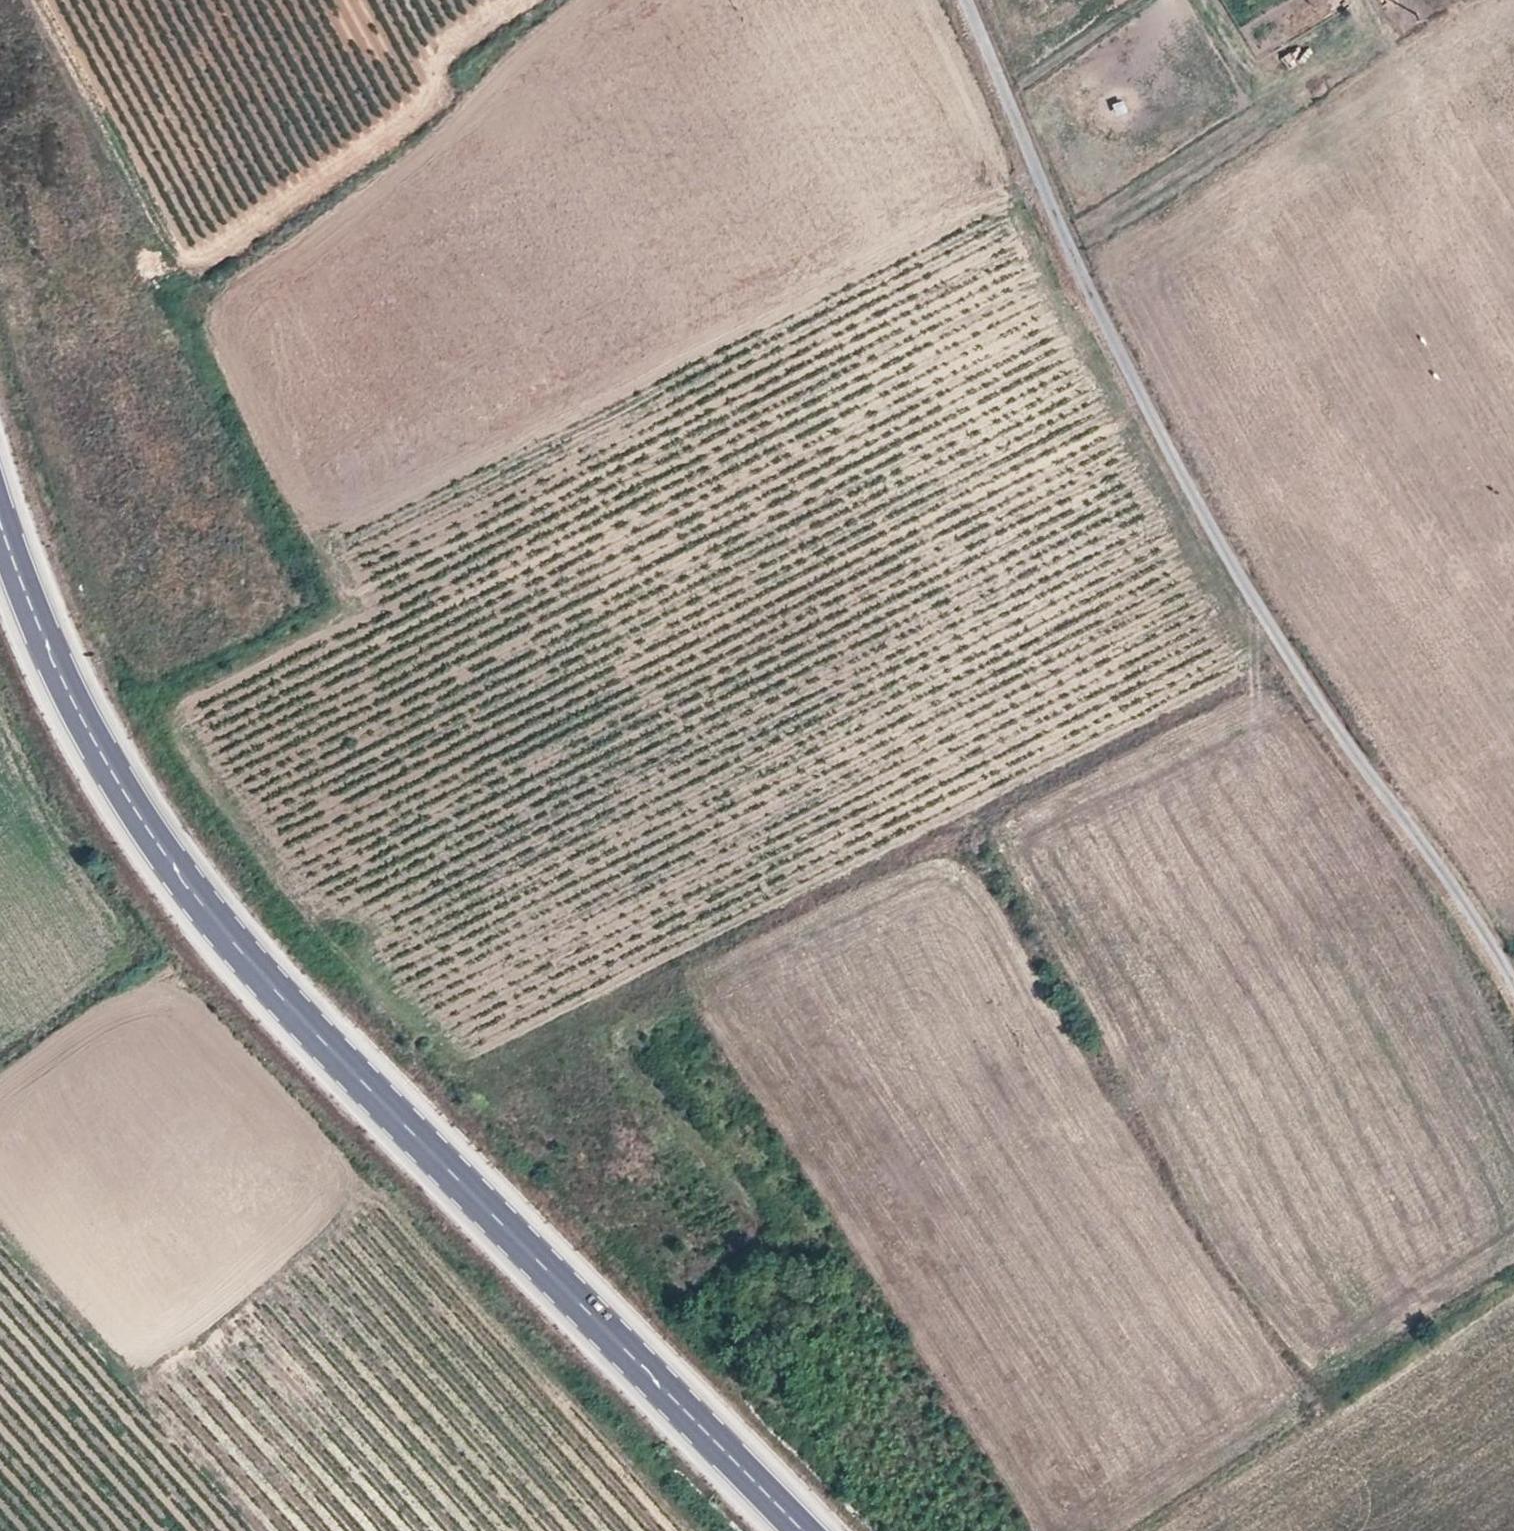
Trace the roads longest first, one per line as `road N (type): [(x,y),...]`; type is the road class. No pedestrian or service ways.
road 1 (primary): [(804,1530),(244,956),(153,836),(80,713),(0,519)]
road 2 (track): [(1513,982),(1234,569),(1076,280),(963,0)]

